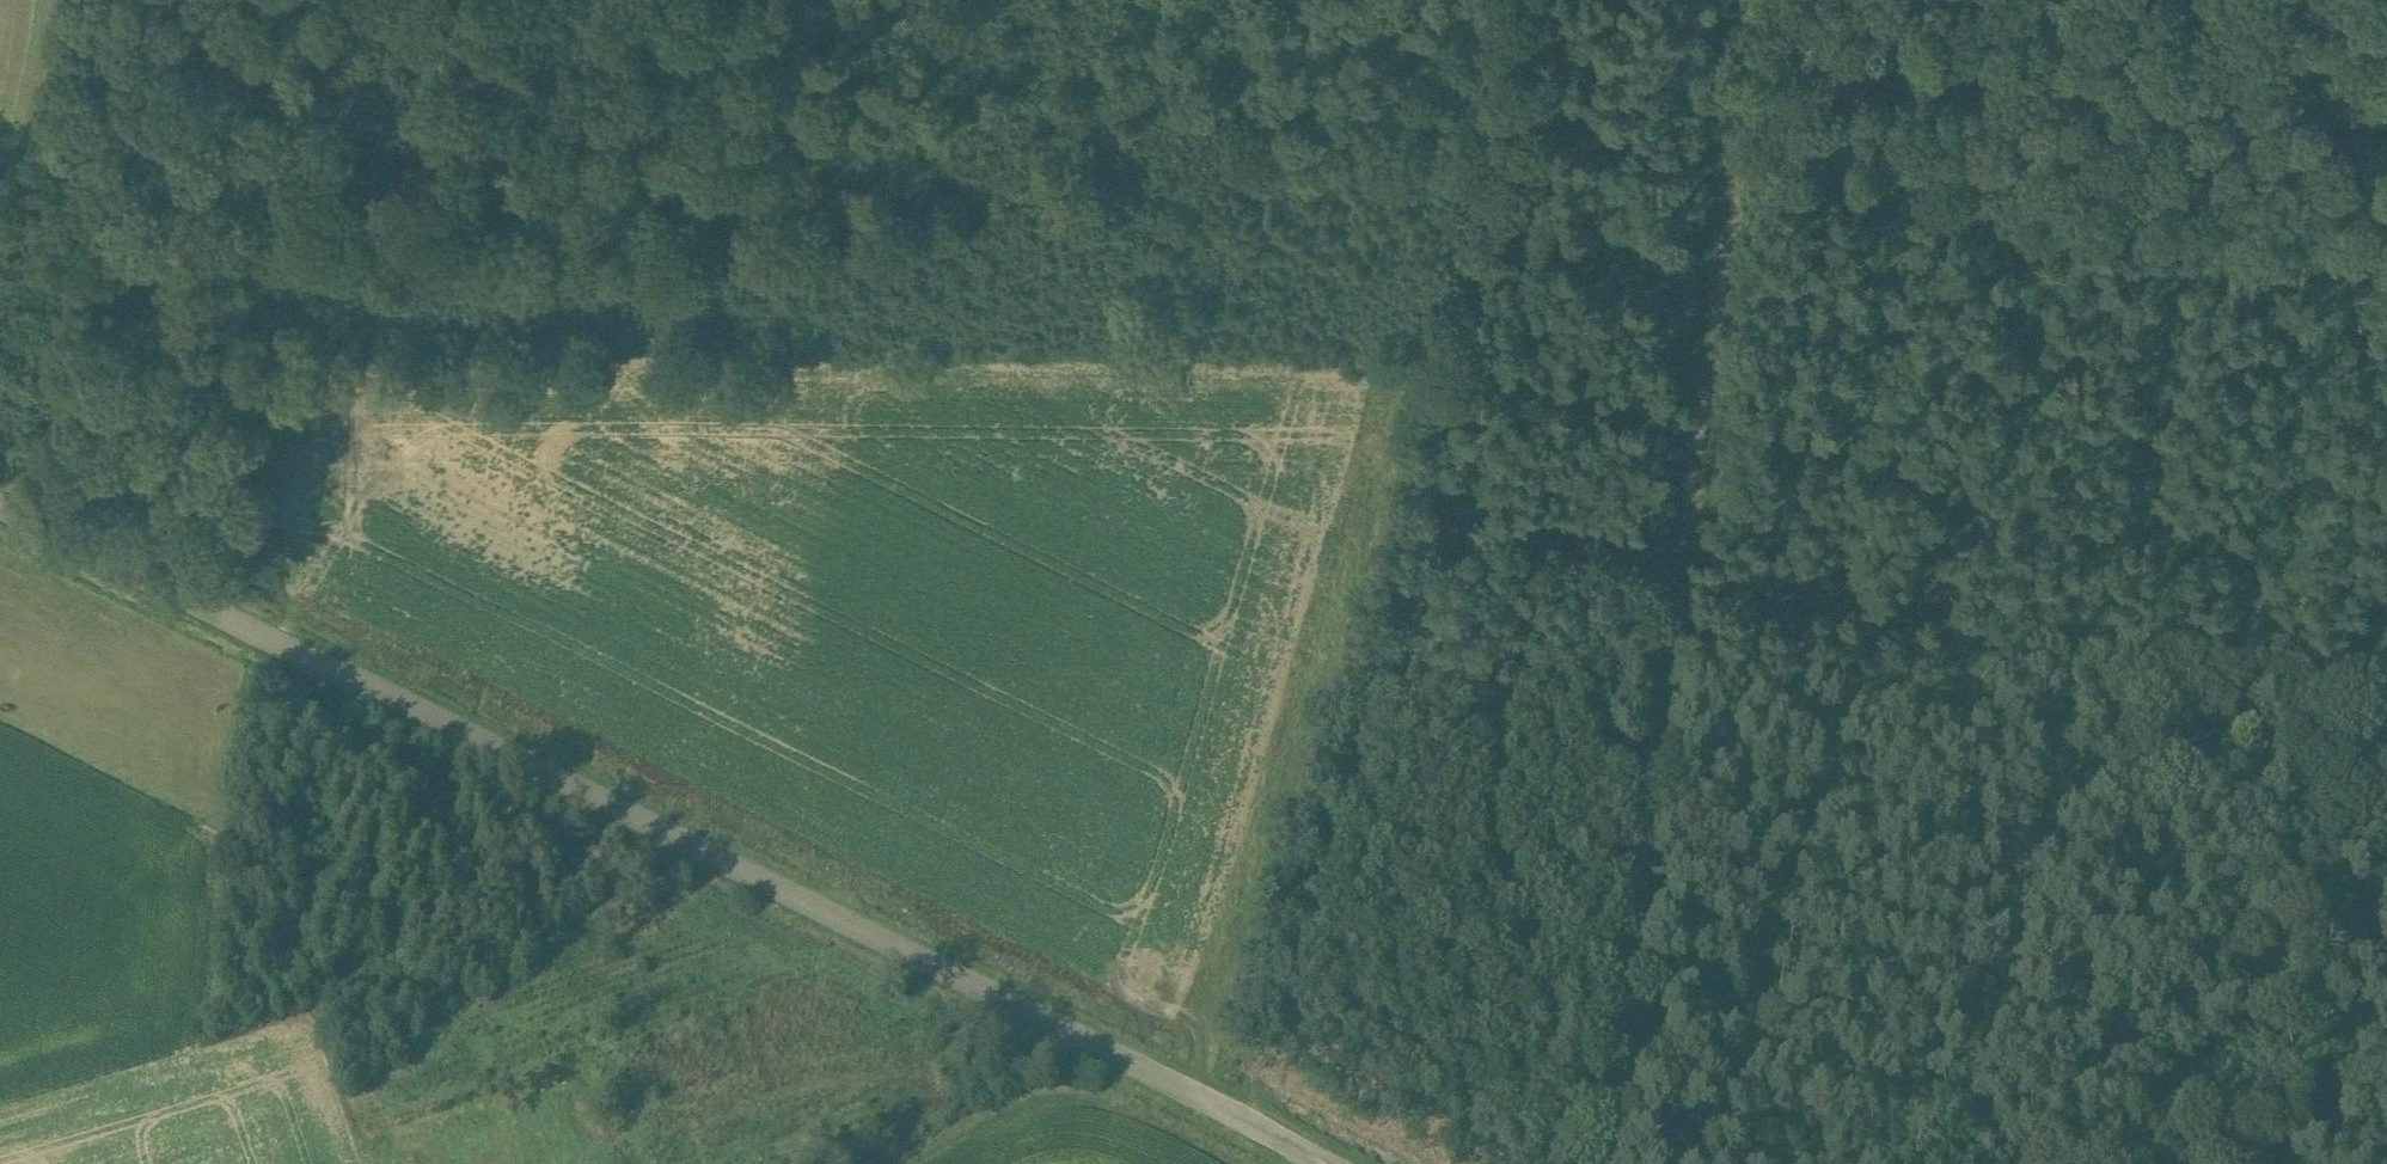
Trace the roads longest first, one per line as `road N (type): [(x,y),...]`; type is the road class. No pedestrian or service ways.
road 1 (unclassified): [(0,505),(1329,1163)]

